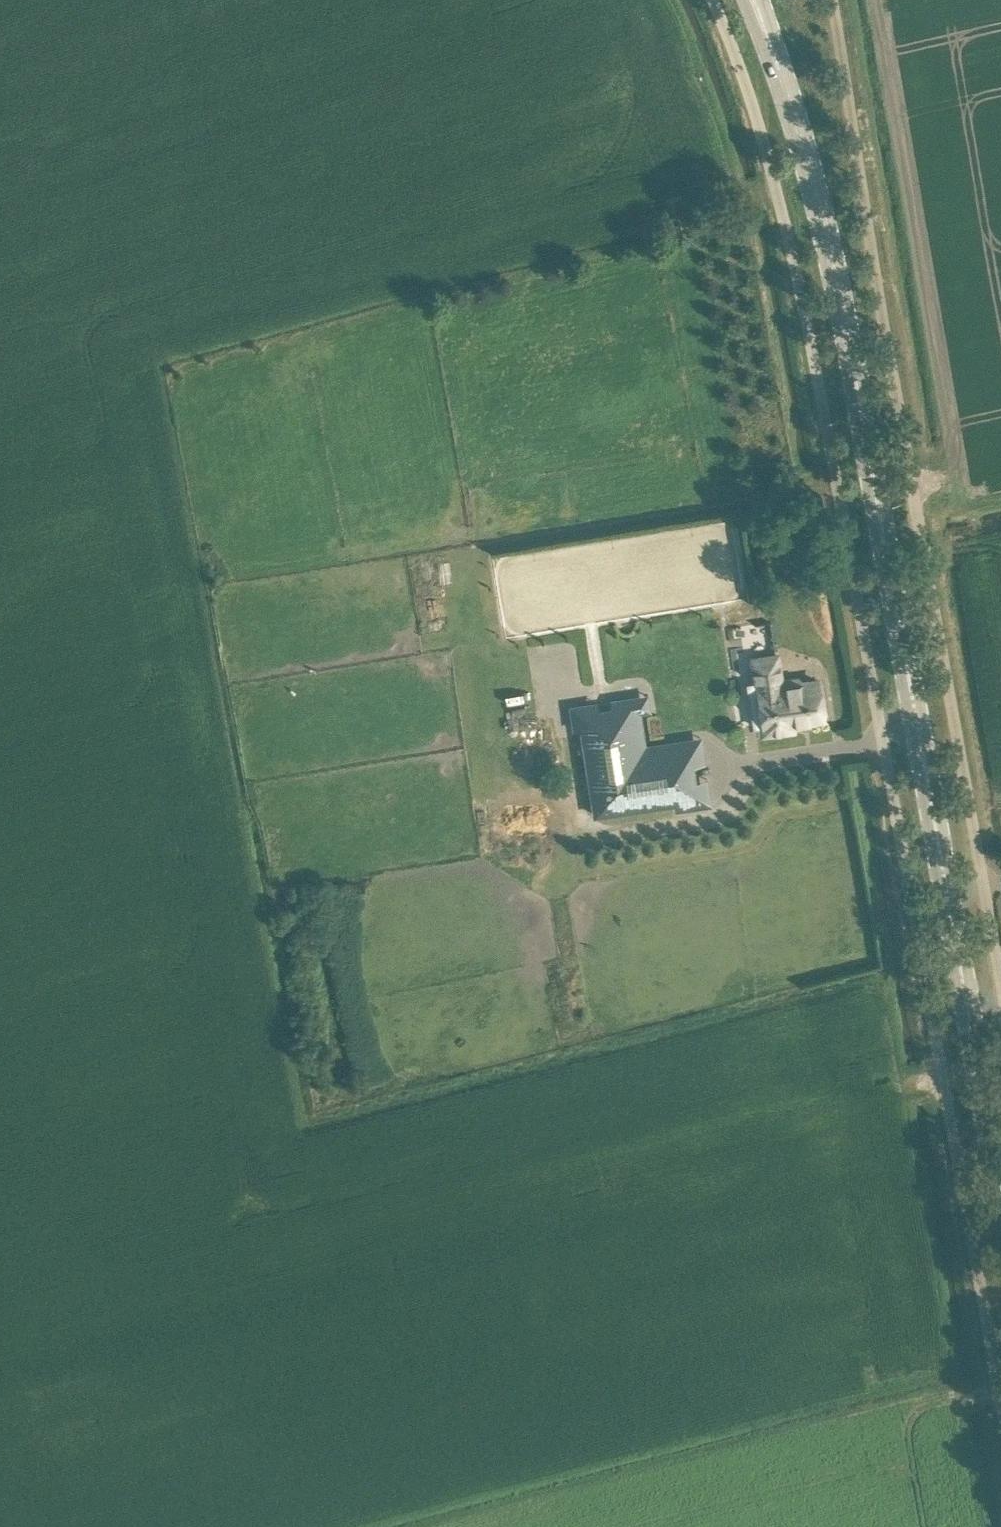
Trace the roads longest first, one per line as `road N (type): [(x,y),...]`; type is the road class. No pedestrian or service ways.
road 1 (unclassified): [(1000,1394),(812,353),(758,116),(714,0)]
road 2 (primary): [(1000,1186),(813,193),(754,0)]
road 3 (unclassified): [(1000,943),(837,0)]

